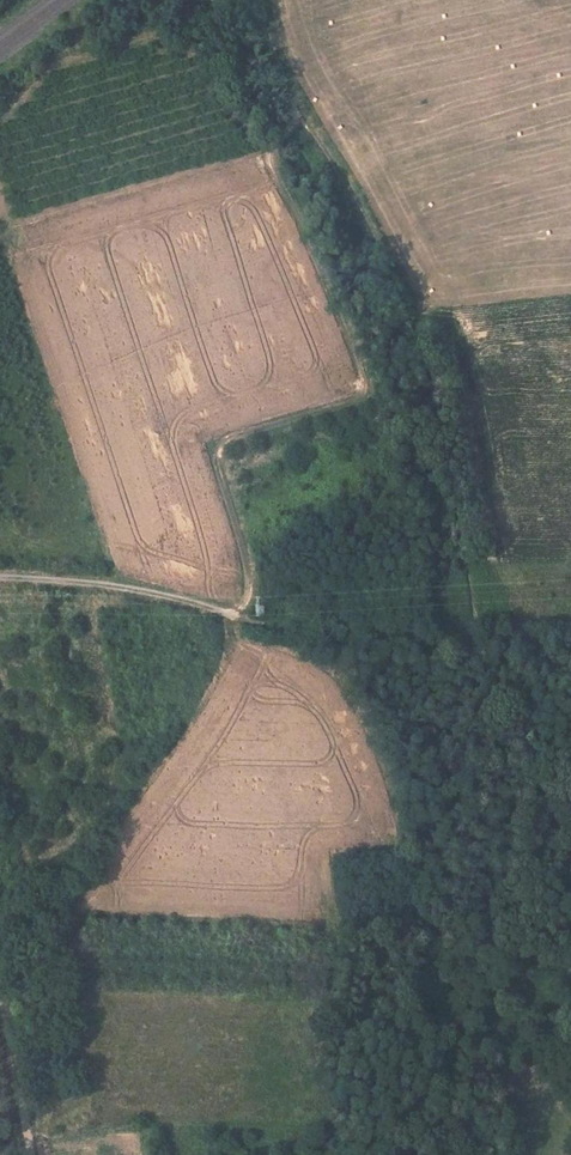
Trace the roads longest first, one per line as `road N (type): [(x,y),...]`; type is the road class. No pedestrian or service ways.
road 1 (track): [(242,0),(266,32),(298,118),(365,216),(432,357),(459,489),(472,609),(520,666)]
road 2 (track): [(231,615),(245,605),(249,571),(219,445),(371,387),(268,159),(298,118)]
road 3 (track): [(0,580),(110,588),(231,615)]
road 4 (track): [(570,881),(520,666)]
road 5 (track): [(26,1154),(0,994)]

